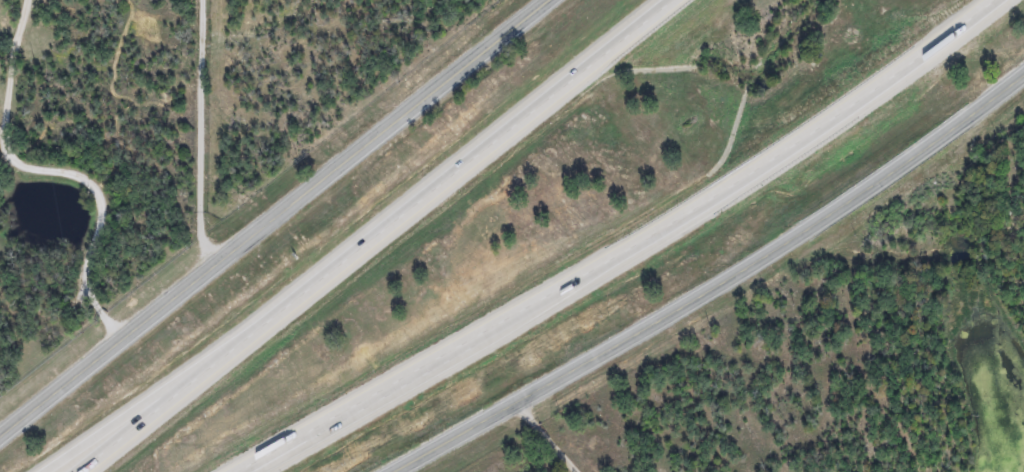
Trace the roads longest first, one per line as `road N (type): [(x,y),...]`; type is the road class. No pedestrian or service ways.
road 1 (motorway): [(237,471),(665,228),(990,0)]
road 2 (tertiary): [(383,471),(794,241),(1023,72)]
road 3 (motorway): [(660,0),(82,471)]
road 4 (tertiary): [(548,0),(0,432)]
road 5 (motorway): [(232,352),(42,471)]

